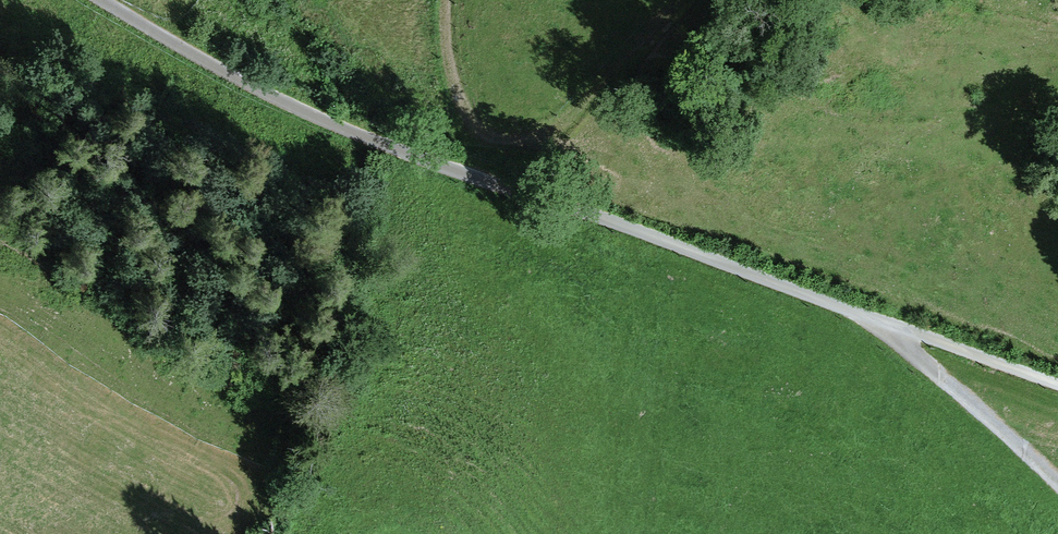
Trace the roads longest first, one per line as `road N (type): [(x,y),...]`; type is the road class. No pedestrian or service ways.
road 1 (track): [(1057,385),(364,138),(101,0)]
road 2 (track): [(1057,481),(889,324)]
road 3 (track): [(446,0),(448,53),(482,141),(483,180)]

